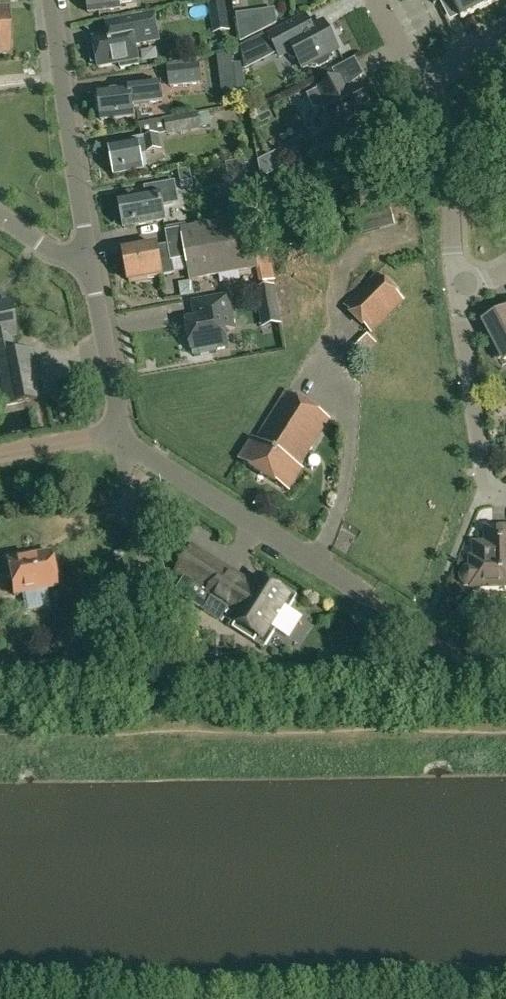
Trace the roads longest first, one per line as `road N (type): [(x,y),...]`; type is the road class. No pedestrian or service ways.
road 1 (residential): [(373,598),(129,449)]
road 2 (residential): [(86,256),(52,0)]
road 3 (residential): [(459,292),(485,459),(493,489),(505,497)]
road 4 (residential): [(459,292),(449,155),(428,84)]
road 5 (residential): [(129,449),(86,256)]
road 6 (residential): [(0,456),(103,438),(129,449)]

